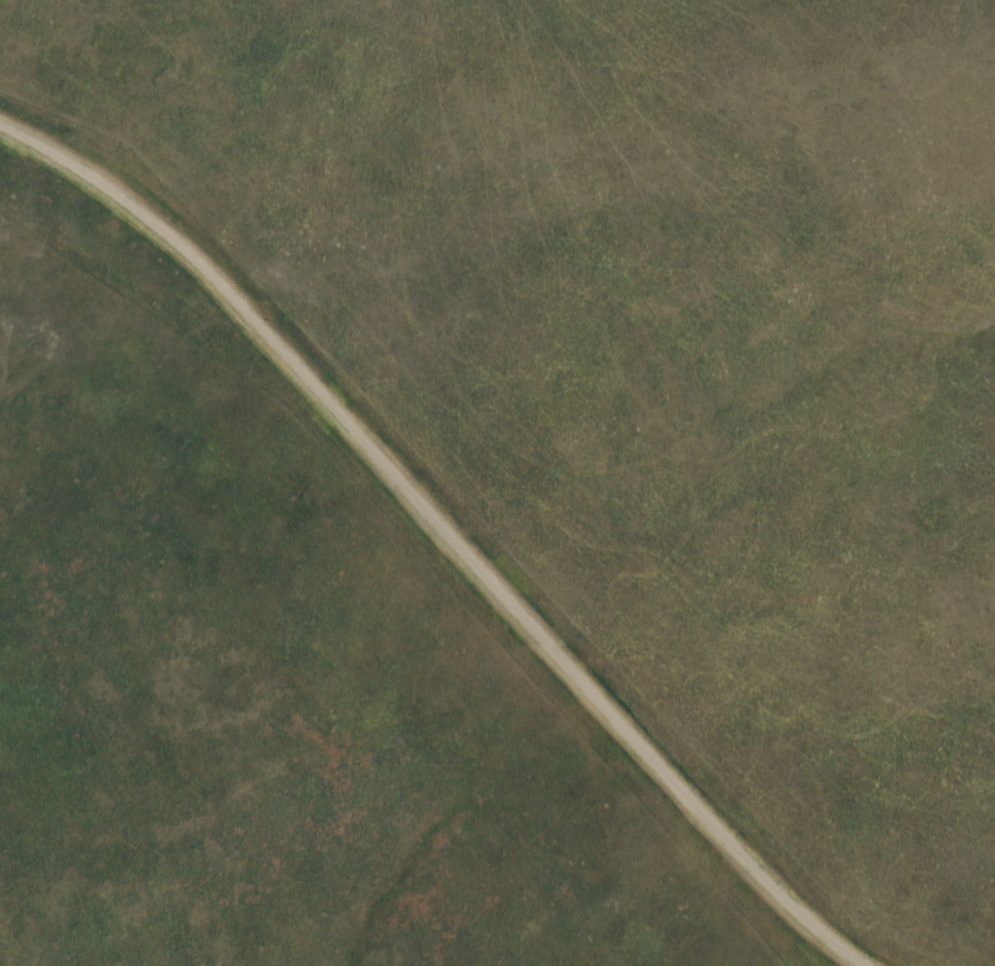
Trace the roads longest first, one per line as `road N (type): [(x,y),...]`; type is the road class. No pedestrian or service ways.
road 1 (track): [(0,129),(96,182),(194,264),(710,826),(864,965)]

